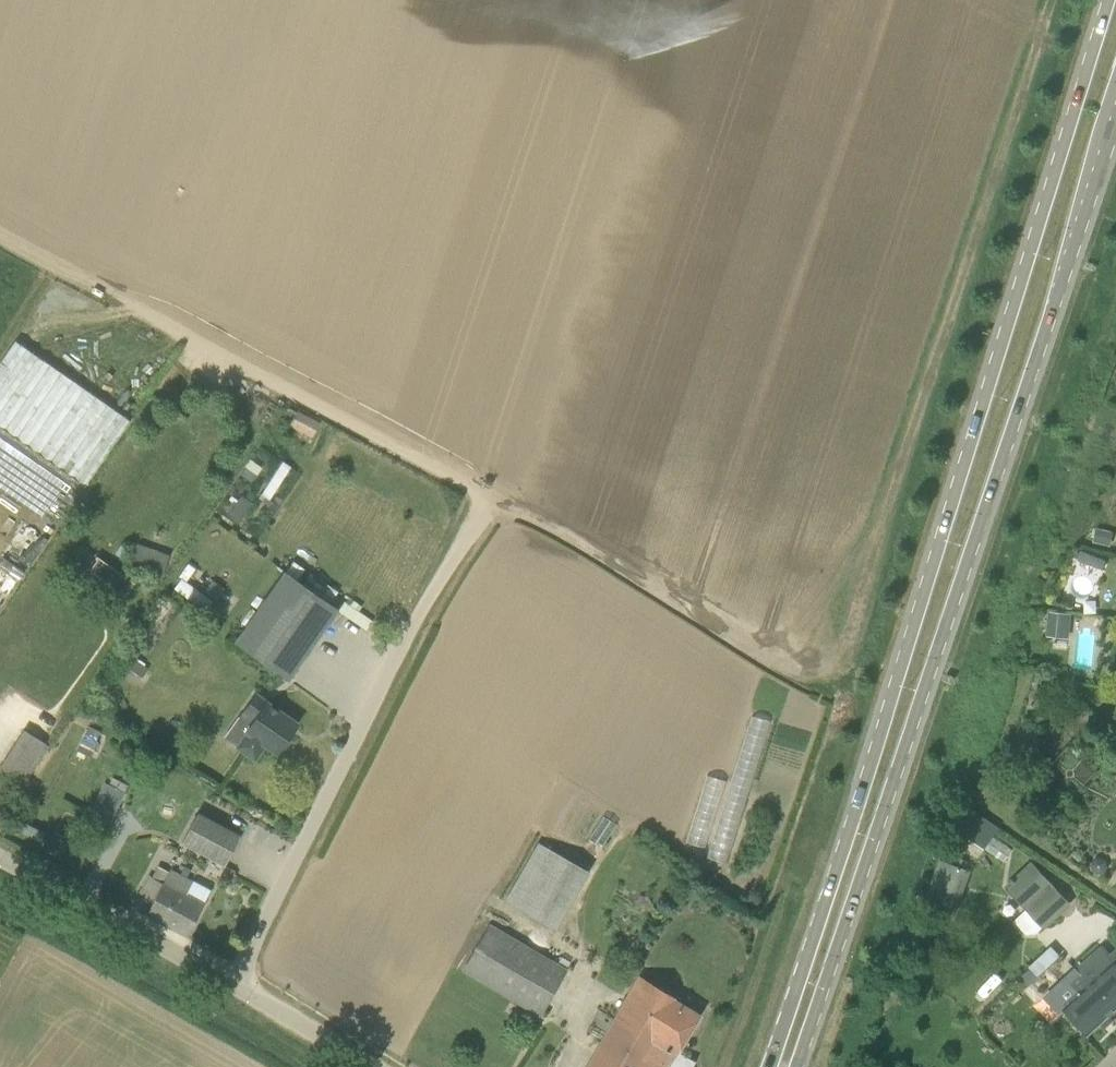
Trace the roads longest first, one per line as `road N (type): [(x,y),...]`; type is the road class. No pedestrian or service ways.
road 1 (track): [(1029,25),(854,606),(799,660),(765,657),(604,556),(125,305),(121,283),(131,259)]
road 2 (primary): [(1109,0),(766,1066)]
road 3 (primary): [(798,1066),(1115,119)]
road 4 (unclassified): [(368,1066),(0,857)]

